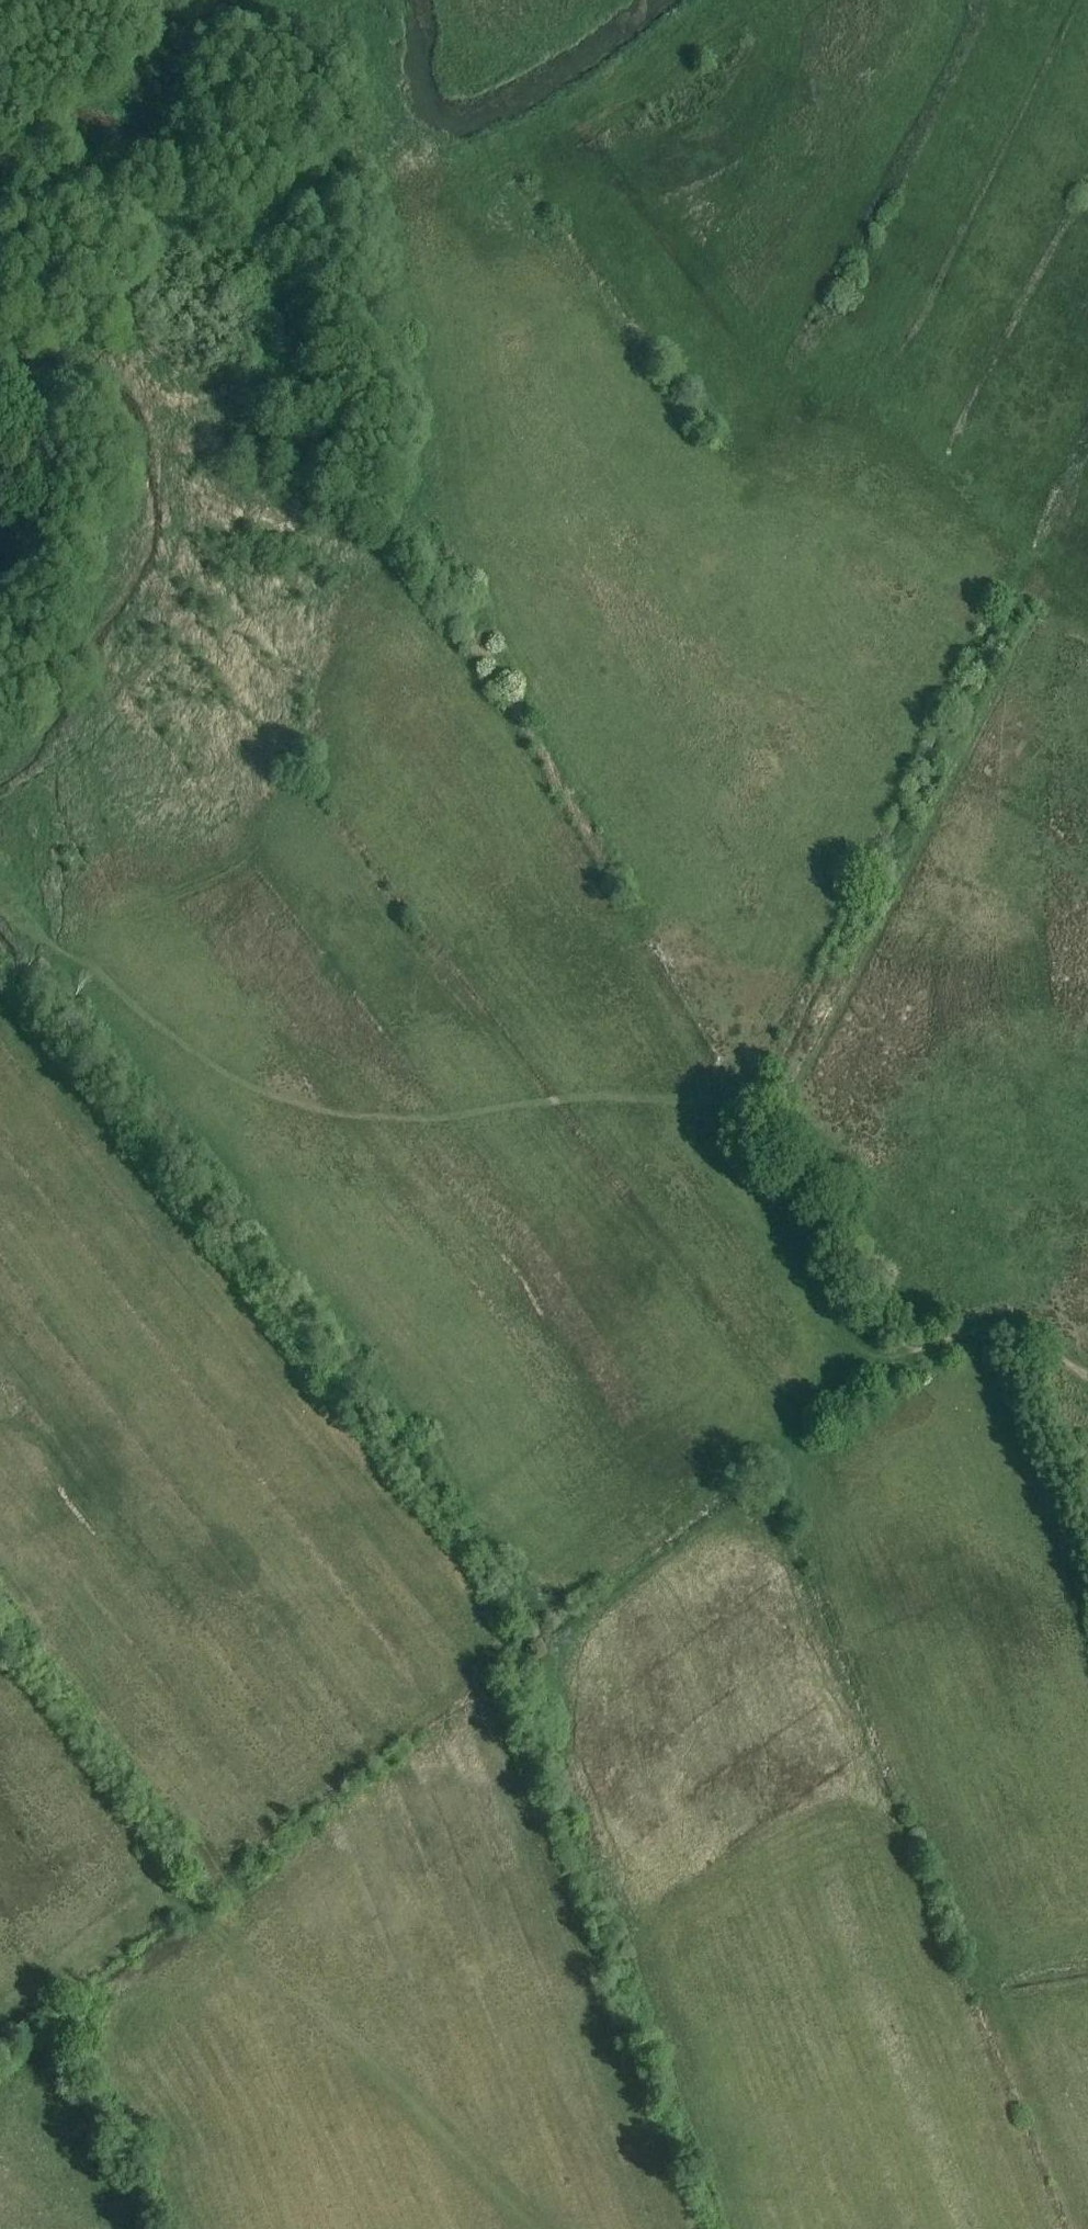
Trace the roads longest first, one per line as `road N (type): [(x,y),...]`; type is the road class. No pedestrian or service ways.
road 1 (track): [(1087,1376),(1028,1333),(998,1326),(908,1353)]

